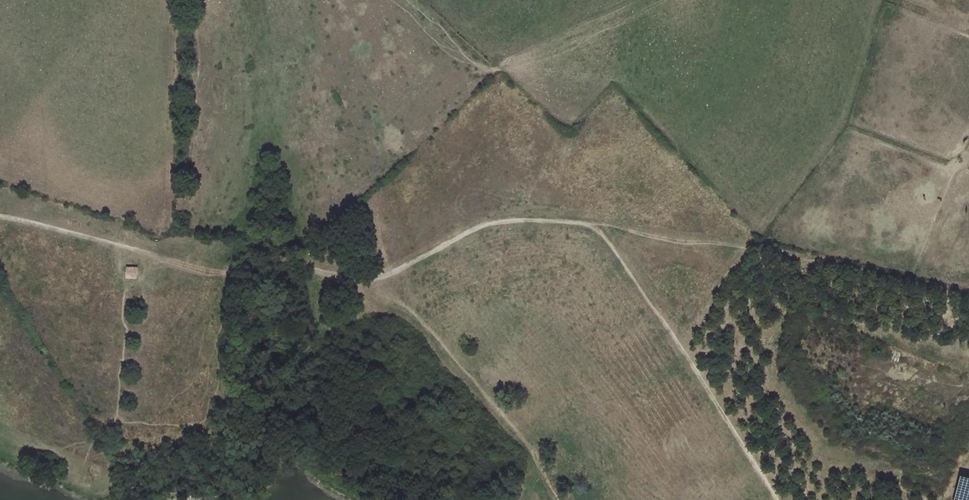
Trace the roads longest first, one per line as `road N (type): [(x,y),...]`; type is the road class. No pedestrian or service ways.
road 1 (track): [(0,215),(240,271),(305,269),(368,280),(487,223),(591,225),(777,499)]

